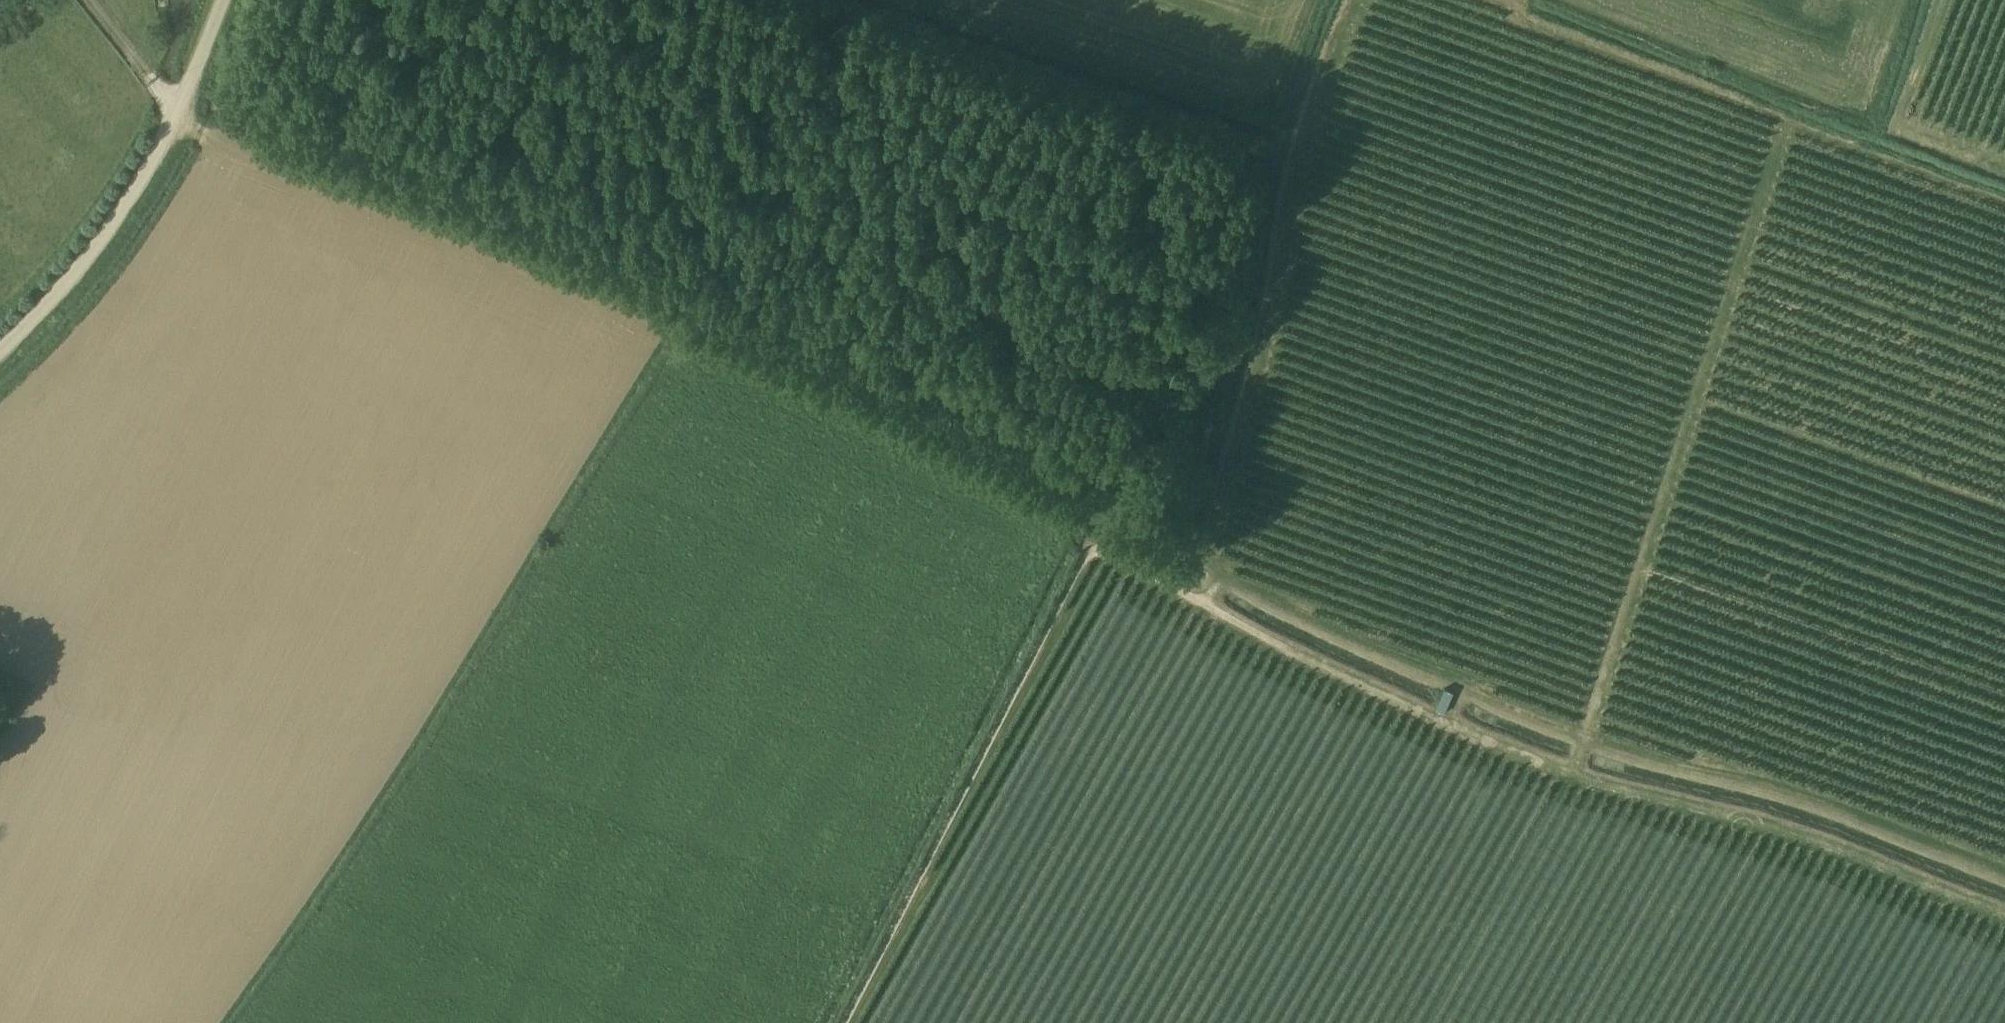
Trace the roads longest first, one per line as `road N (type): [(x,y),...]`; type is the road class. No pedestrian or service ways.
road 1 (unclassified): [(0,349),(63,286),(121,211),(167,134),(222,0)]

